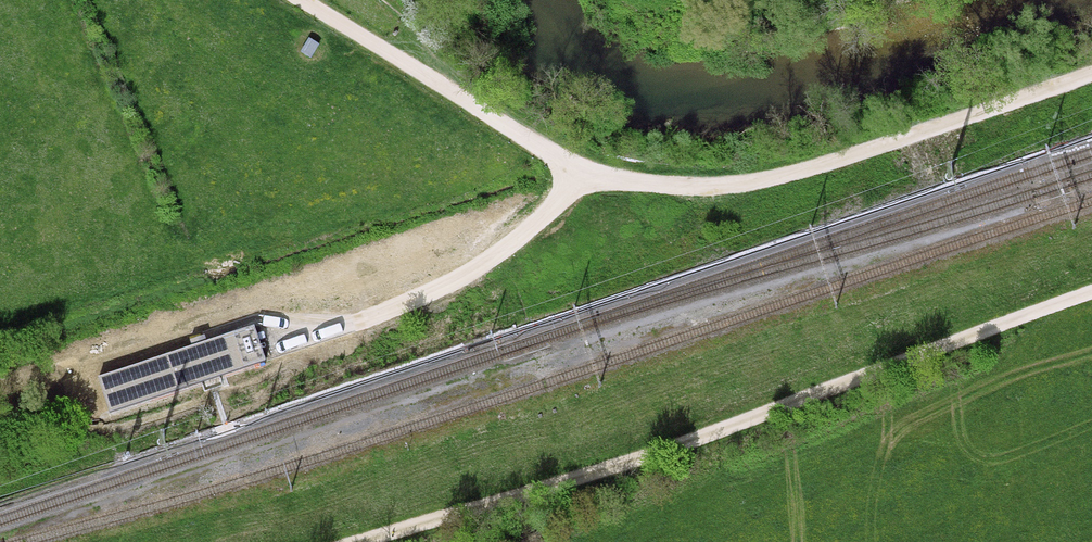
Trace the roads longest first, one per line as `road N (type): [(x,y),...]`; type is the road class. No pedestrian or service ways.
road 1 (track): [(301,0),(575,163),(623,182),(719,192),(836,163),(1091,72)]
road 2 (track): [(1091,297),(587,473),(353,541)]
road 3 (track): [(593,170),(555,211),(452,279)]

